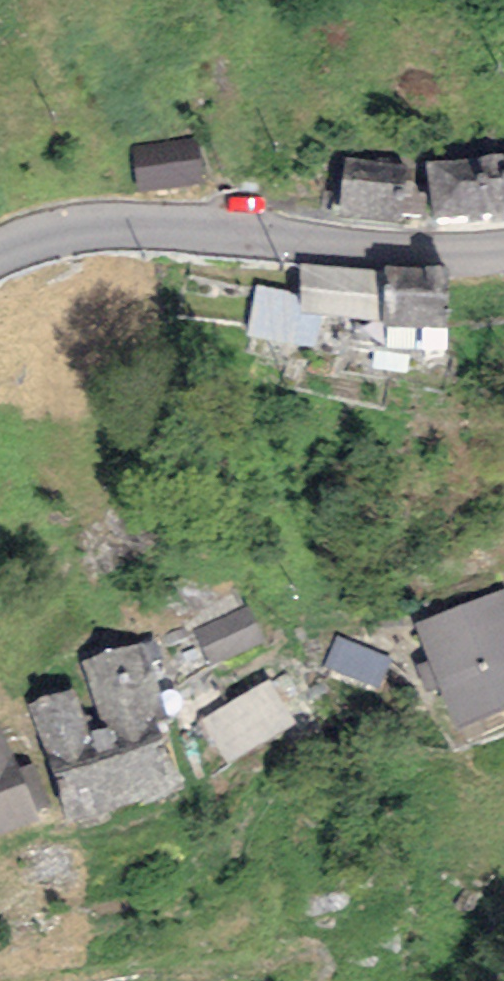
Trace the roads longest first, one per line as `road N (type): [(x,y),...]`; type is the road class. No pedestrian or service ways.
road 1 (tertiary): [(503,250),(379,250),(158,226),(84,229),(0,252)]

